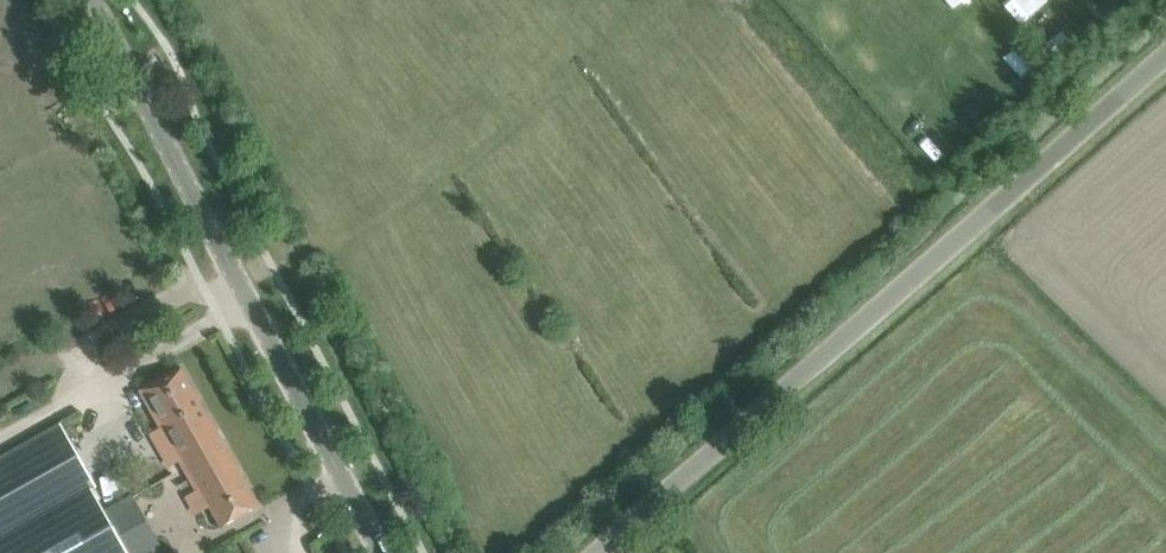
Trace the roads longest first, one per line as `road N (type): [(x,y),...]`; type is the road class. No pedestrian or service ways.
road 1 (unclassified): [(597,552),(1165,56)]
road 2 (unclassified): [(383,552),(95,0)]

